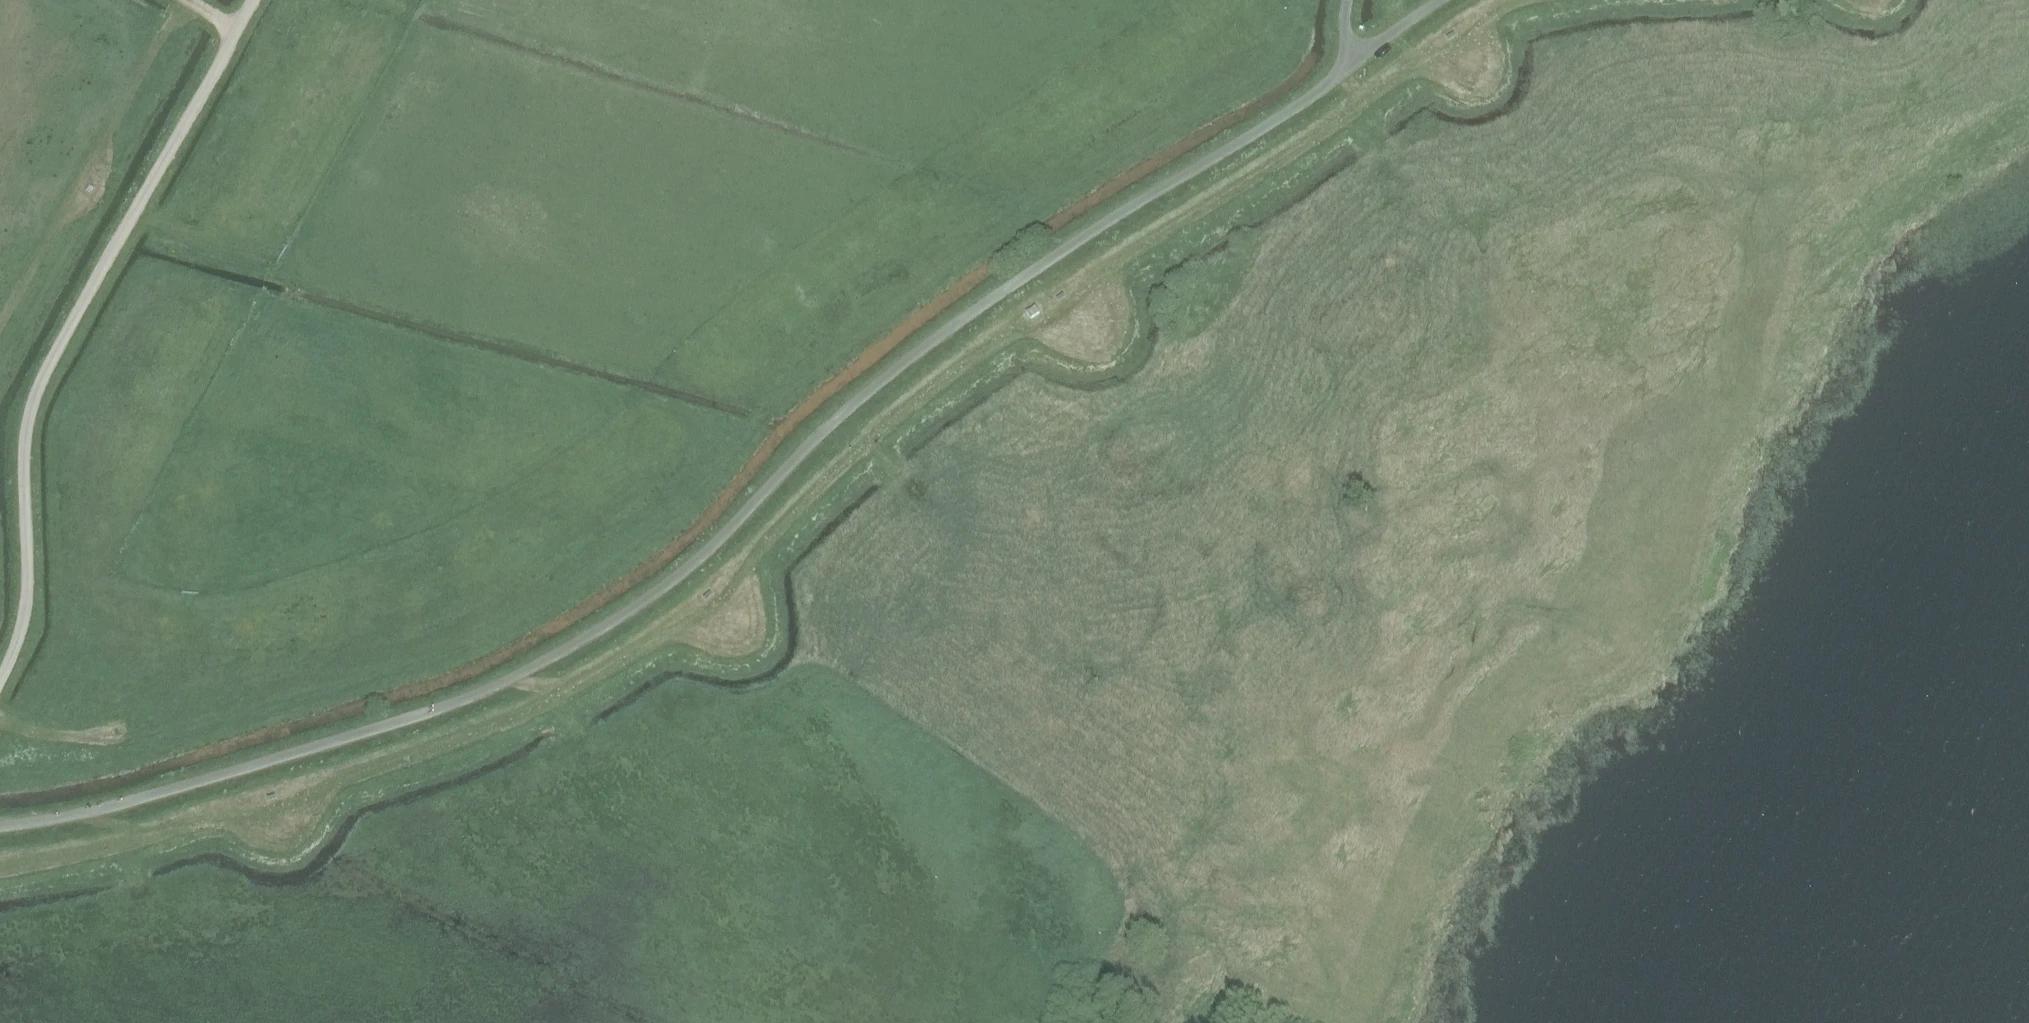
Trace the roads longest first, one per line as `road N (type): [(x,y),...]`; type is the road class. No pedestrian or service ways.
road 1 (track): [(0,682),(26,603),(32,407),(248,0)]

